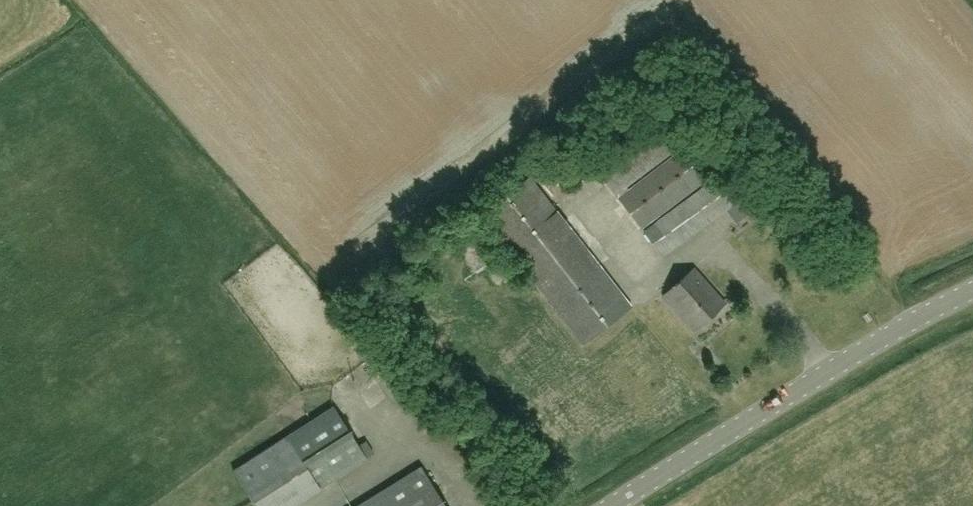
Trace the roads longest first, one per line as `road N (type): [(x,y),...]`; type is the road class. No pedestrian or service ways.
road 1 (tertiary): [(621,505),(972,290)]

